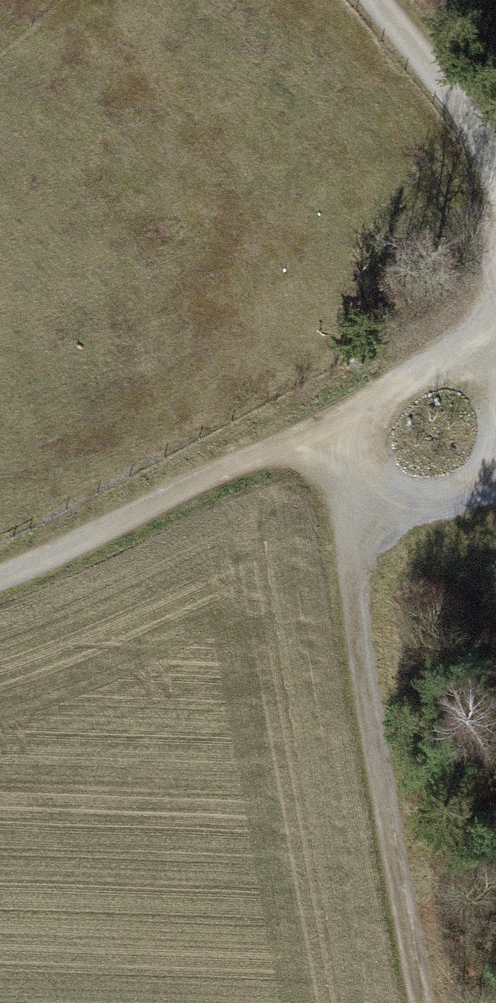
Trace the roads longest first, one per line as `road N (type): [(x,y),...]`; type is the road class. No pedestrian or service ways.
road 1 (track): [(369,484),(357,568),(361,670),(426,1002)]
road 2 (track): [(357,436),(228,465),(0,575)]
road 3 (track): [(357,436),(357,461),(369,484),(403,505),(473,494),(495,459)]
road 4 (track): [(495,156),(371,0)]
road 5 (track): [(483,371),(426,370),(390,392),(357,436)]

